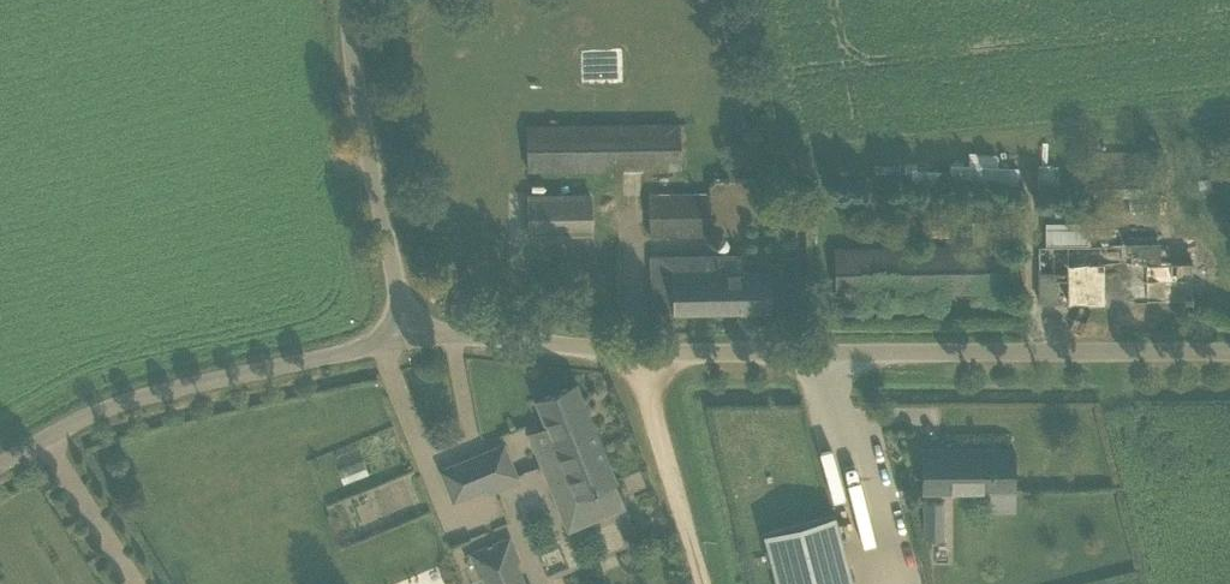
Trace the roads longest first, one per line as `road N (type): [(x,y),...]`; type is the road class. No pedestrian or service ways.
road 1 (unclassified): [(407,338),(492,336),(641,351),(1229,351)]
road 2 (unclassified): [(0,464),(92,415),(162,391),(407,338)]
road 3 (unclassified): [(407,338),(370,148),(355,0)]

